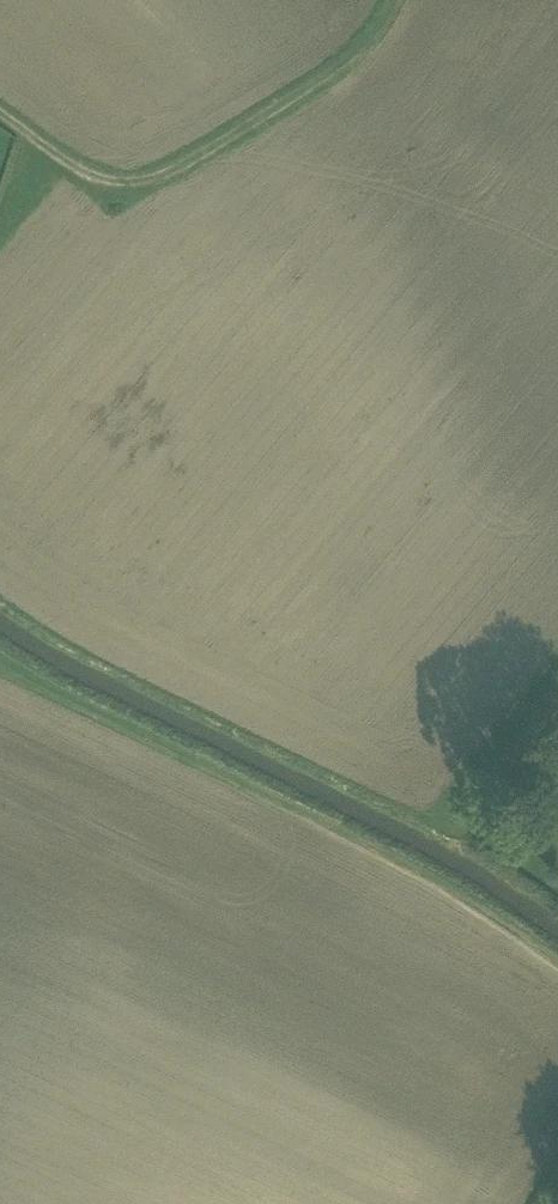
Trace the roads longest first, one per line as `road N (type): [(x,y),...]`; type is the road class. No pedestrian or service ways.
road 1 (track): [(0,111),(82,169),(151,186),(389,30),(395,0)]

